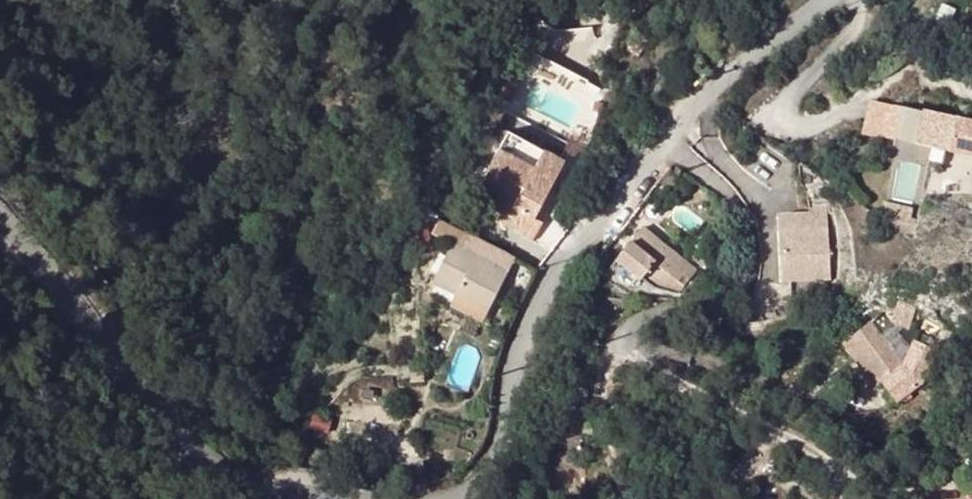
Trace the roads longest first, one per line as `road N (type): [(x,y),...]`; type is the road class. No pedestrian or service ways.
road 1 (residential): [(429,498),(481,475),(504,442),(525,345),(614,195),(679,127),(833,0)]
road 2 (residential): [(0,219),(178,442),(207,464),(261,483),(359,498)]

